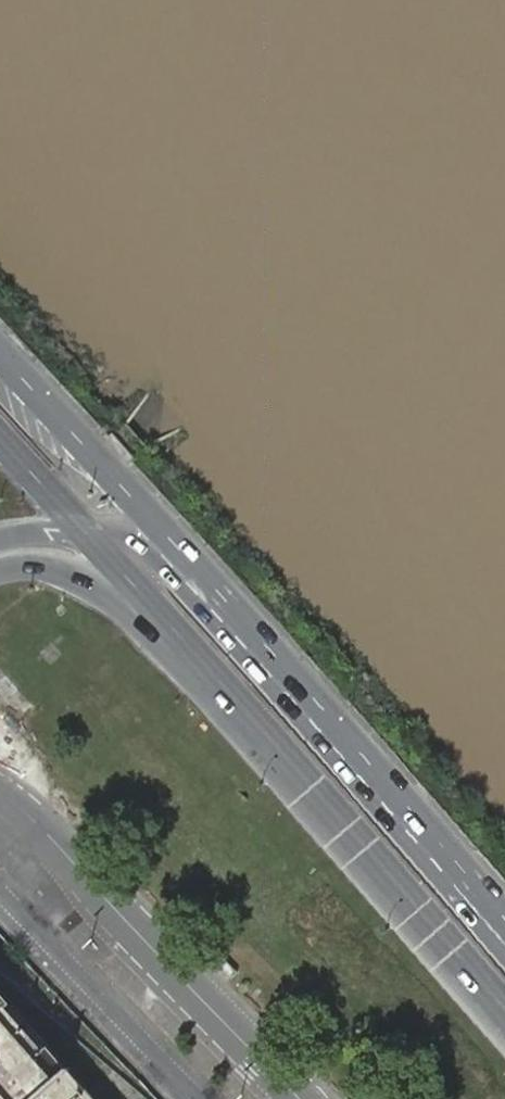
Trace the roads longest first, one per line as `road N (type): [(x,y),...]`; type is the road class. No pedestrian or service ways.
road 1 (primary): [(336,722),(0,356)]
road 2 (unclassified): [(0,792),(300,1098)]
road 3 (secondary): [(0,570),(52,566),(118,599),(290,760)]
road 4 (primary): [(290,760),(504,1012)]
road 5 (secondary): [(336,722),(148,562),(102,545)]
road 6 (primary): [(102,545),(290,760)]
road 7 (unclassified): [(0,894),(195,1098)]
road 8 (primary): [(504,919),(336,722)]
road 9 (primary): [(0,436),(102,545)]

